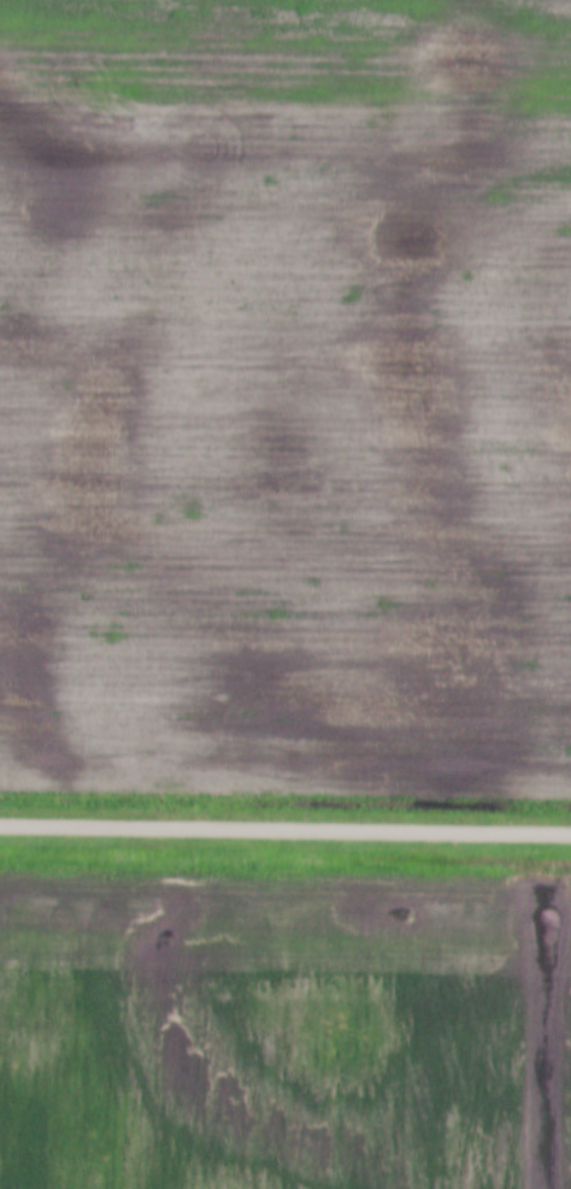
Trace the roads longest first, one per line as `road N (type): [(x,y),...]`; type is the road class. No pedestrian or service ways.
road 1 (residential): [(570,838),(0,829)]

